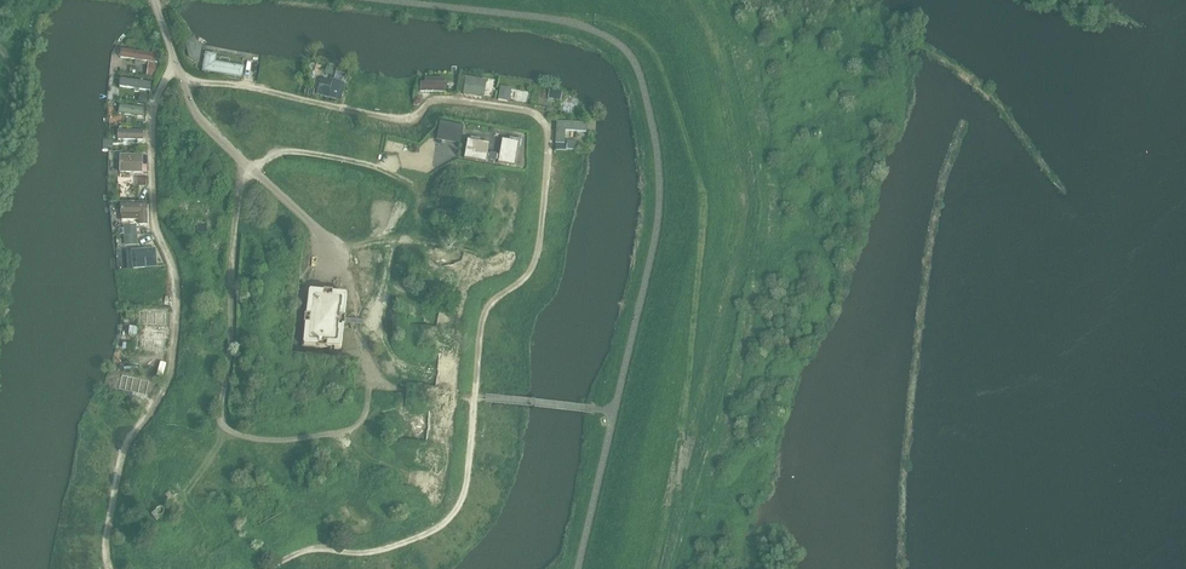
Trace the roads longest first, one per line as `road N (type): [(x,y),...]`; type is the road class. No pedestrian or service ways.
road 1 (residential): [(180,75),(394,120),(446,100),(525,111),(547,131),(536,257),(484,314),(467,477),(453,513),(388,548),(309,548),(268,568)]
road 2 (residential): [(249,167),(348,268),(370,384),(364,415),(346,430),(271,440),(221,423),(244,176)]
road 3 (track): [(674,471),(703,202),(655,52),(594,20),(562,21)]
road 4 (residential): [(111,568),(106,544),(123,452),(164,383),(176,336),(175,279),(155,218),(153,158),(157,97),(175,63)]
road 5 (track): [(223,426),(188,482),(188,545),(155,559),(129,550)]
road 6 (residential): [(249,167),(285,152),(333,158),(387,173),(426,198)]

